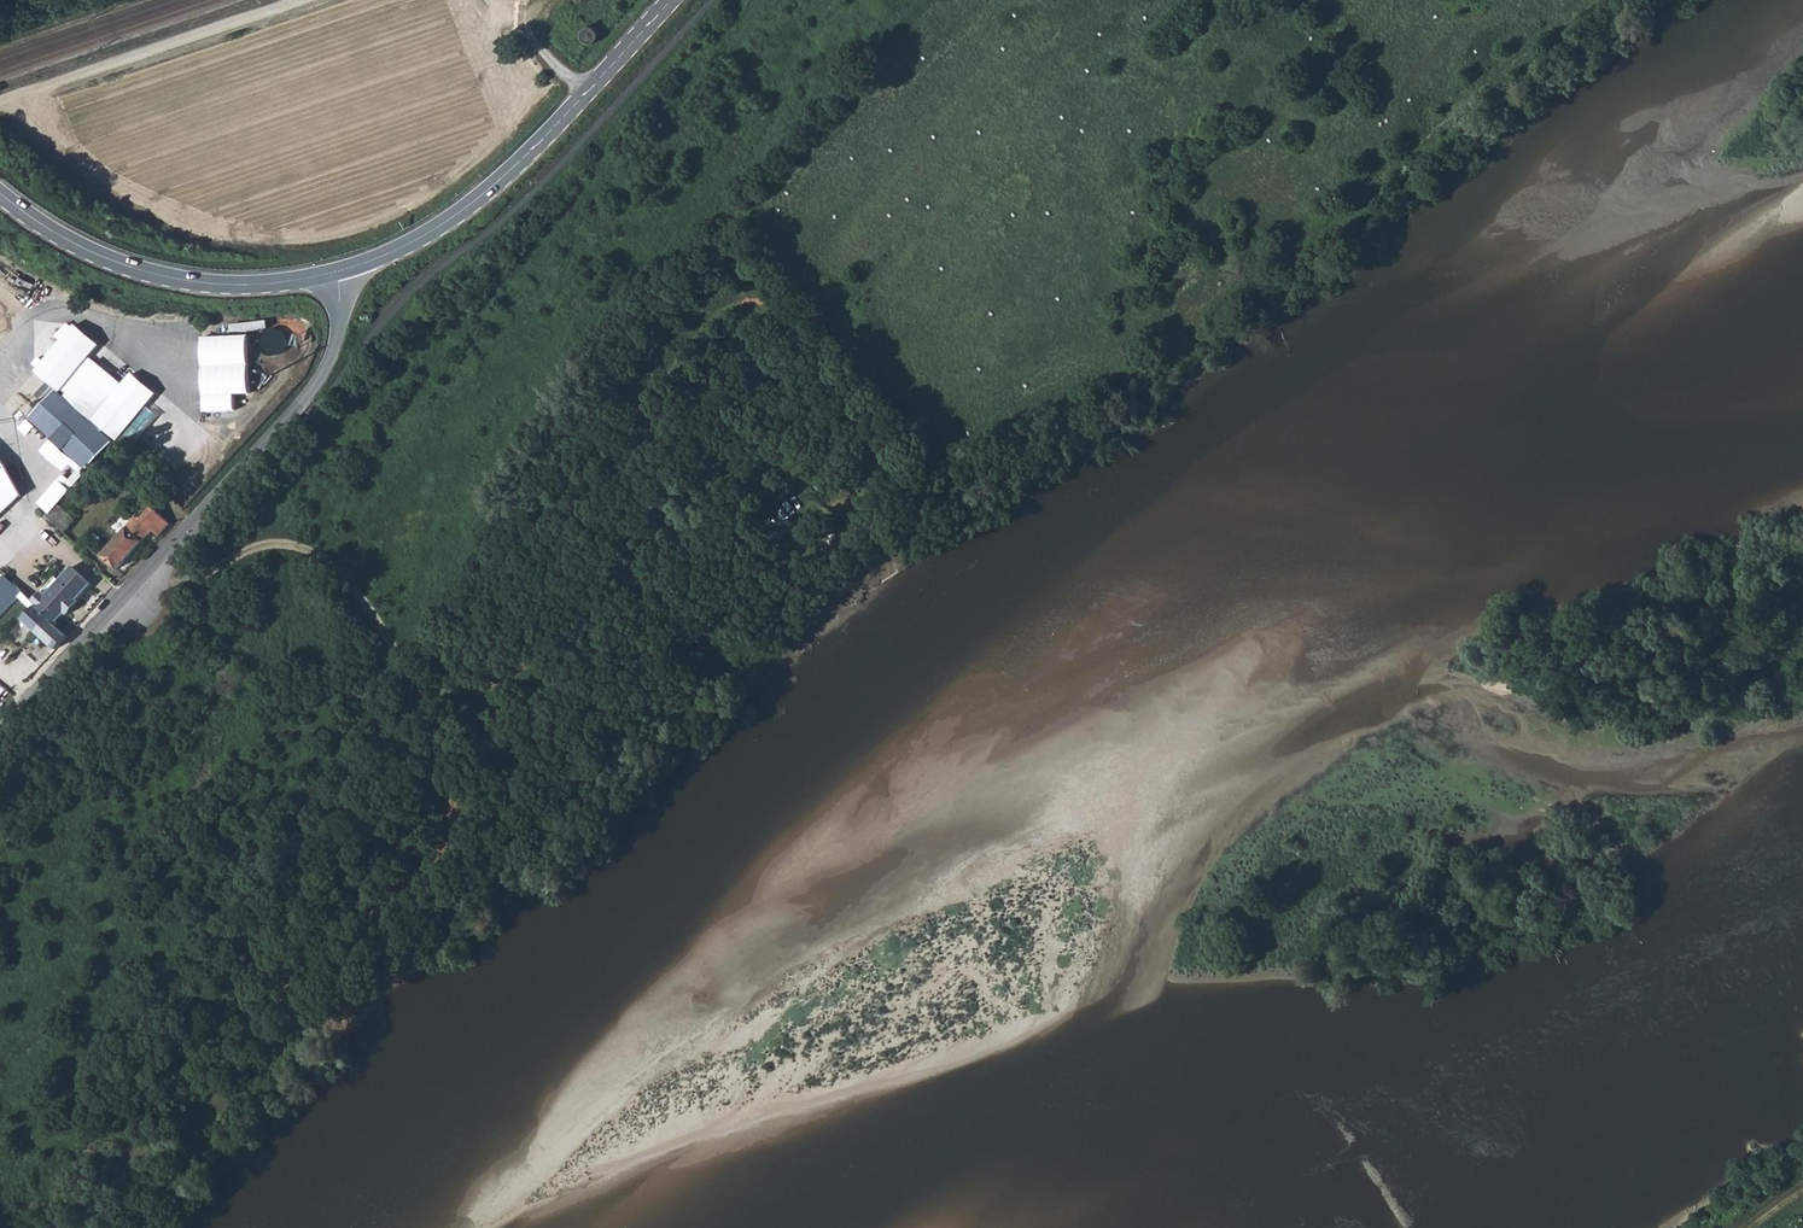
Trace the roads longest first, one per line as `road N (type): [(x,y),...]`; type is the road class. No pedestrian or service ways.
road 1 (unclassified): [(0,729),(322,374),(338,331),(339,270)]
road 2 (tertiary): [(672,0),(488,190),(414,241),(339,270)]
road 3 (track): [(123,595),(196,578),(245,551),(290,544),(319,555),(347,580),(443,705)]
road 4 (tertiary): [(339,270),(227,284),(139,271),(69,241),(0,190)]
road 5 (track): [(305,0),(0,102)]
road 6 (track): [(588,91),(501,0)]

